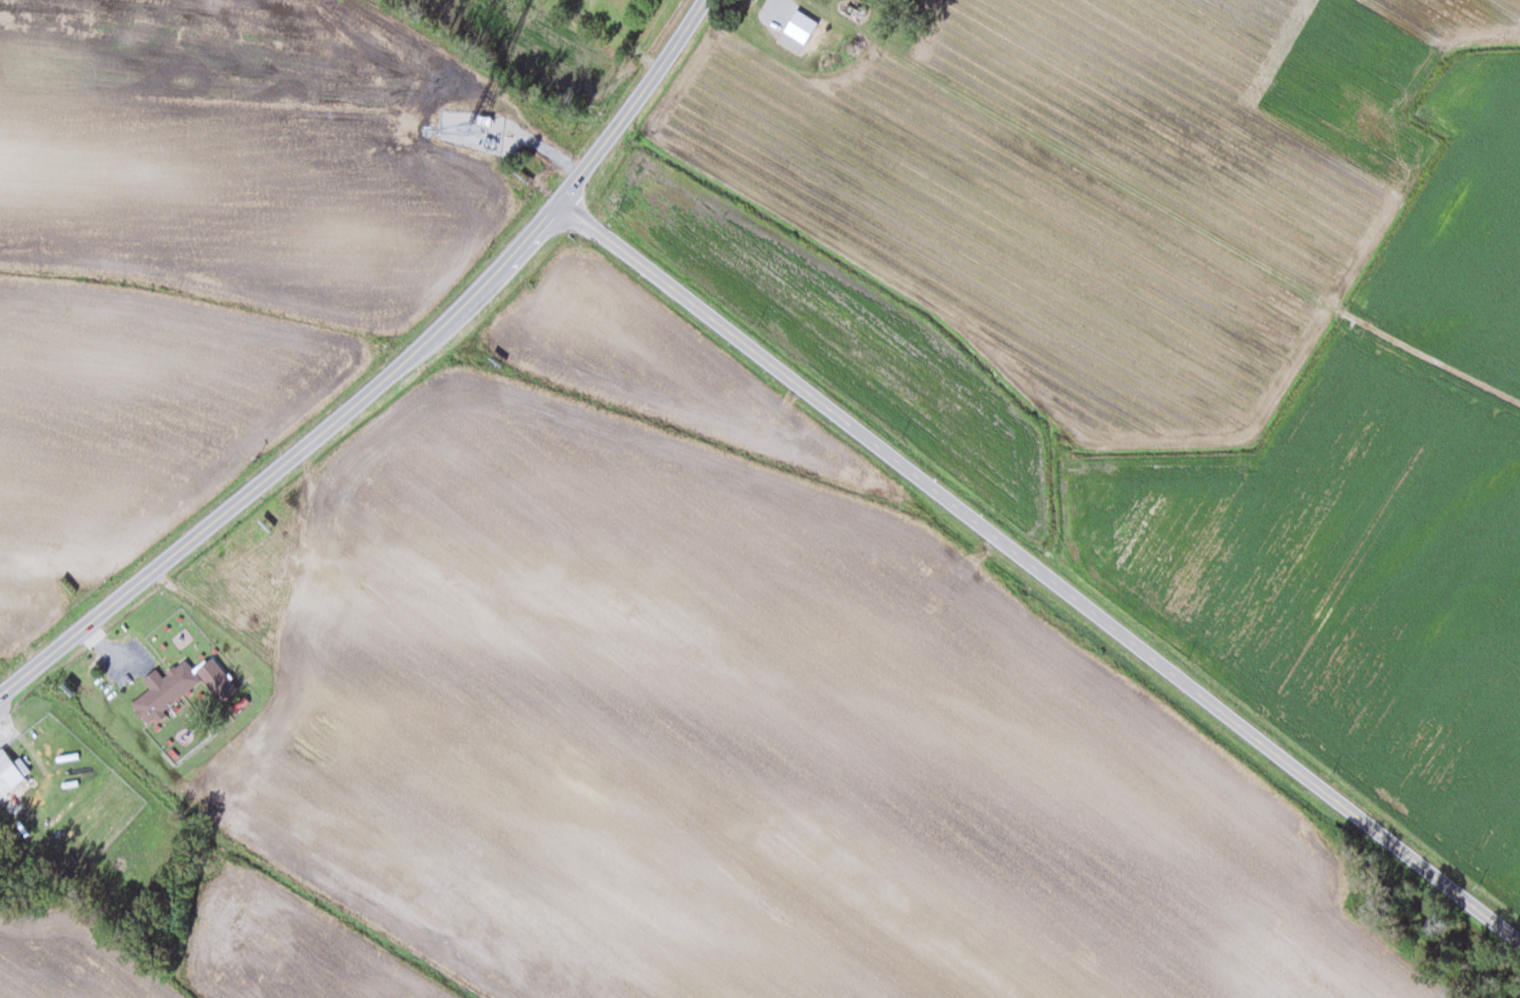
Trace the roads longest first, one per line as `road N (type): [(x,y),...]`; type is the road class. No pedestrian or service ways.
road 1 (residential): [(1519,940),(559,200)]
road 2 (primary): [(0,692),(430,338),(559,200),(703,0)]

